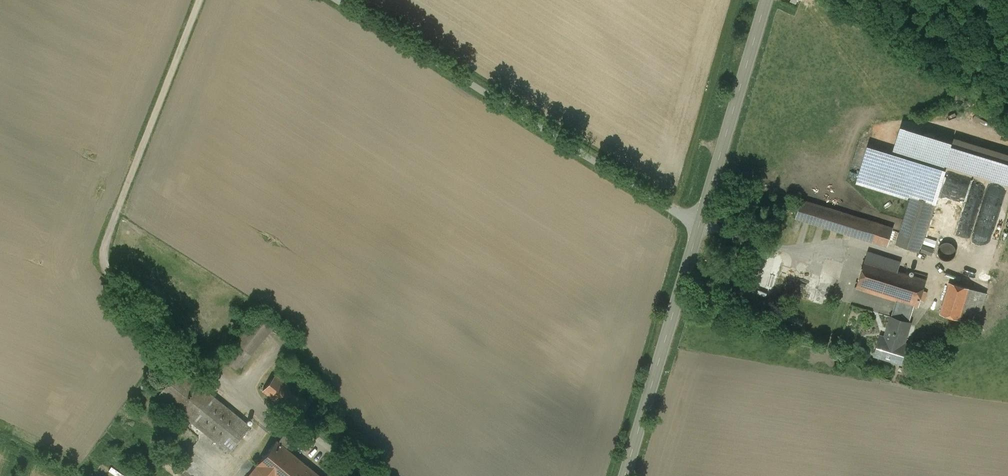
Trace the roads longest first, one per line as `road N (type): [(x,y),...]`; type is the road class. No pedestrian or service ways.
road 1 (unclassified): [(338,0),(700,220)]
road 2 (tertiary): [(624,475),(700,220)]
road 3 (tertiary): [(700,220),(766,0)]

